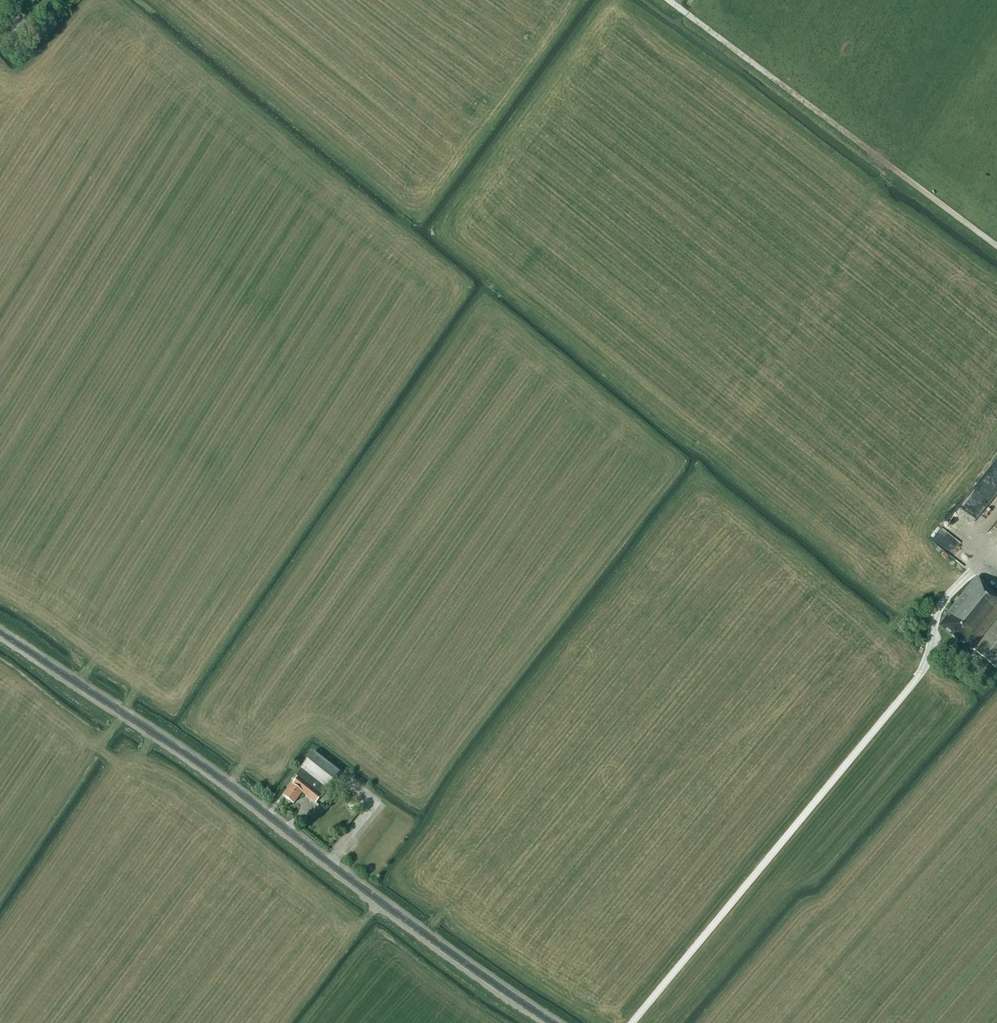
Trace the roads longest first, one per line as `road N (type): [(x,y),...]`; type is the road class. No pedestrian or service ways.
road 1 (unclassified): [(555,1022),(438,948),(179,751),(0,633)]

